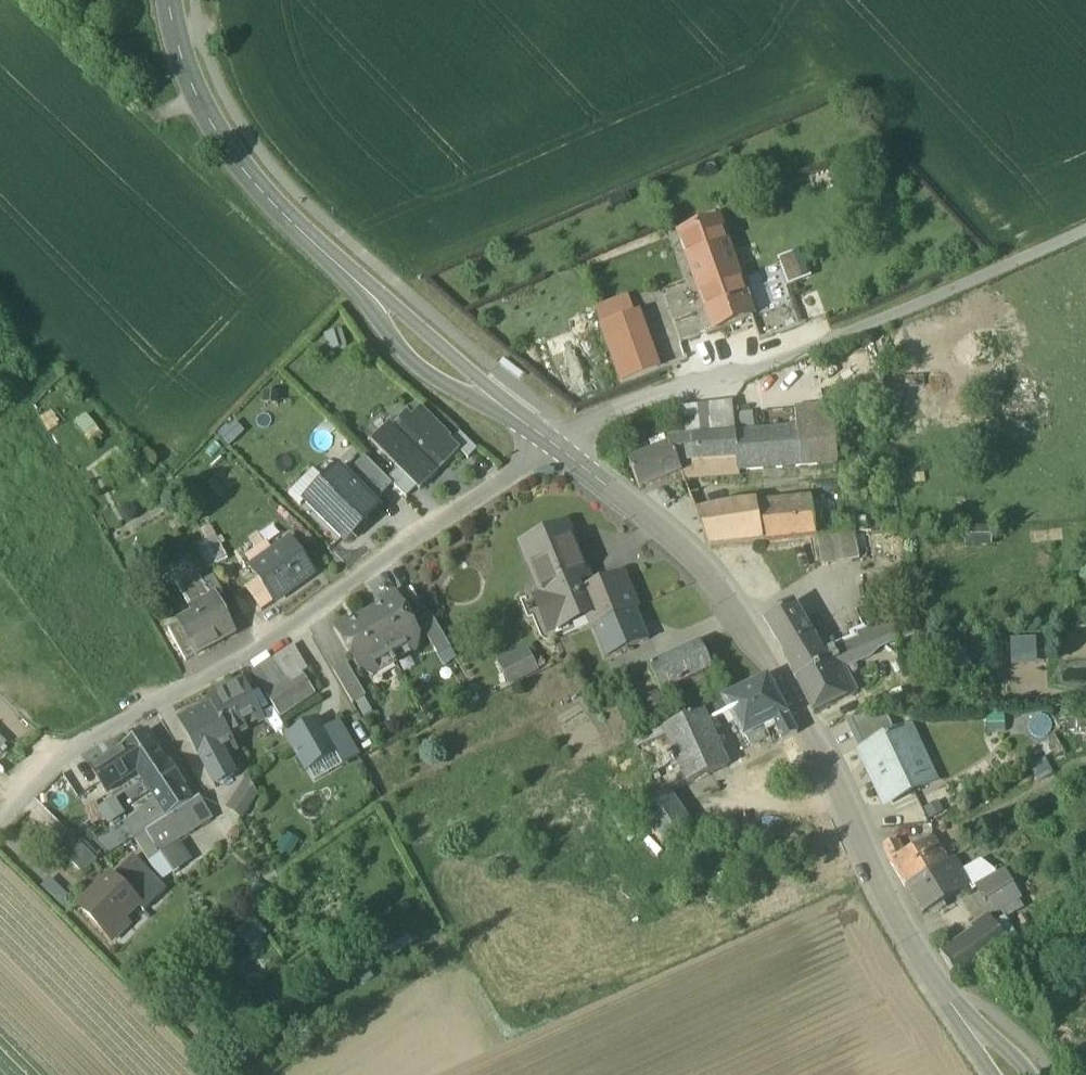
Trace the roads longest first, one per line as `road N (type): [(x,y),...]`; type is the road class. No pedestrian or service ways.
road 1 (tertiary): [(551,441),(701,567),(730,603),(763,649),(905,935),(1003,1074)]
road 2 (residential): [(551,441),(288,627),(70,751),(0,826)]
road 3 (unclassified): [(551,441),(674,387),(733,376),(865,325),(1085,228)]
road 4 (tertiary): [(317,246),(419,368),(551,441)]
road 5 (tertiary): [(551,441),(317,246)]
road 6 (tertiary): [(169,0),(179,48),(214,126),(257,187),(317,246)]

